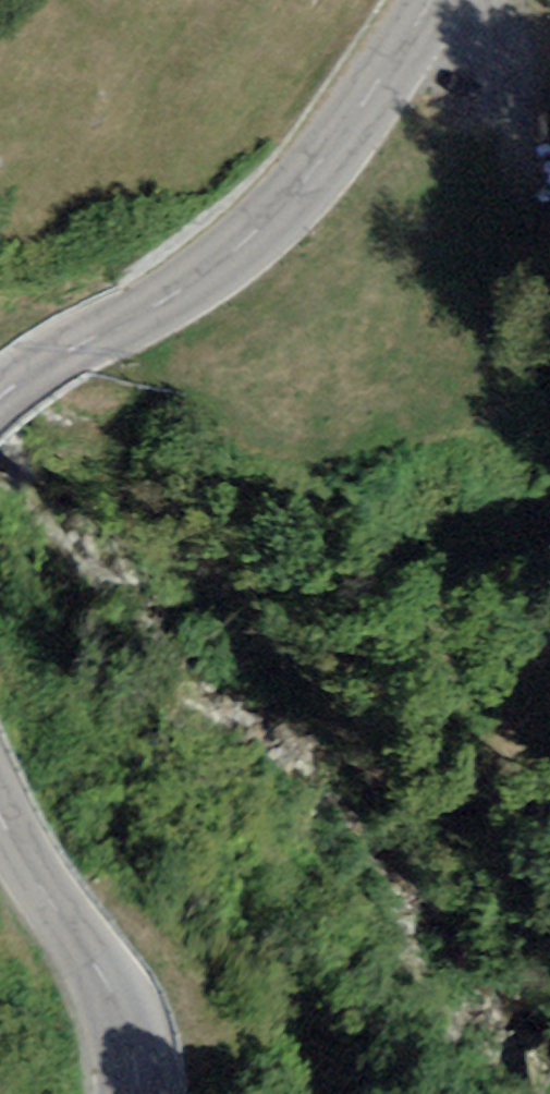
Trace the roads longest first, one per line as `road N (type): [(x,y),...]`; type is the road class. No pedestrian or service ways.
road 1 (tertiary): [(0,397),(244,242),(341,139),(434,0)]
road 2 (track): [(549,417),(525,355),(540,289),(504,23),(484,0)]
road 3 (track): [(549,854),(483,827),(467,789),(503,652),(484,569),(493,554),(549,536)]
road 4 (tertiary): [(140,1093),(113,996),(0,811)]

